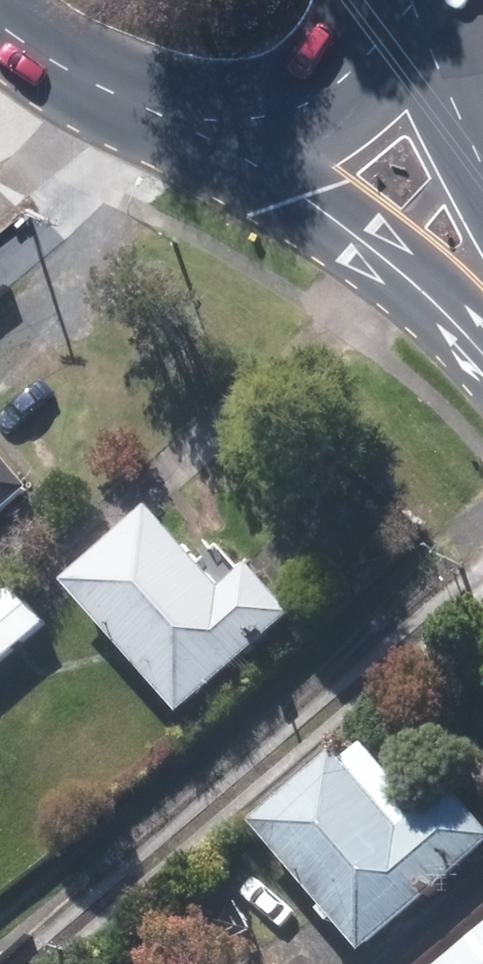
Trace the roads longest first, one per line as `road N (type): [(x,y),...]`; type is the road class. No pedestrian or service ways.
road 1 (secondary): [(482,328),(211,119)]
road 2 (secondary): [(211,119),(93,79),(0,24)]
road 3 (secondary): [(395,9),(376,51),(309,105),(211,119)]
road 4 (secondary): [(395,9),(482,168)]

